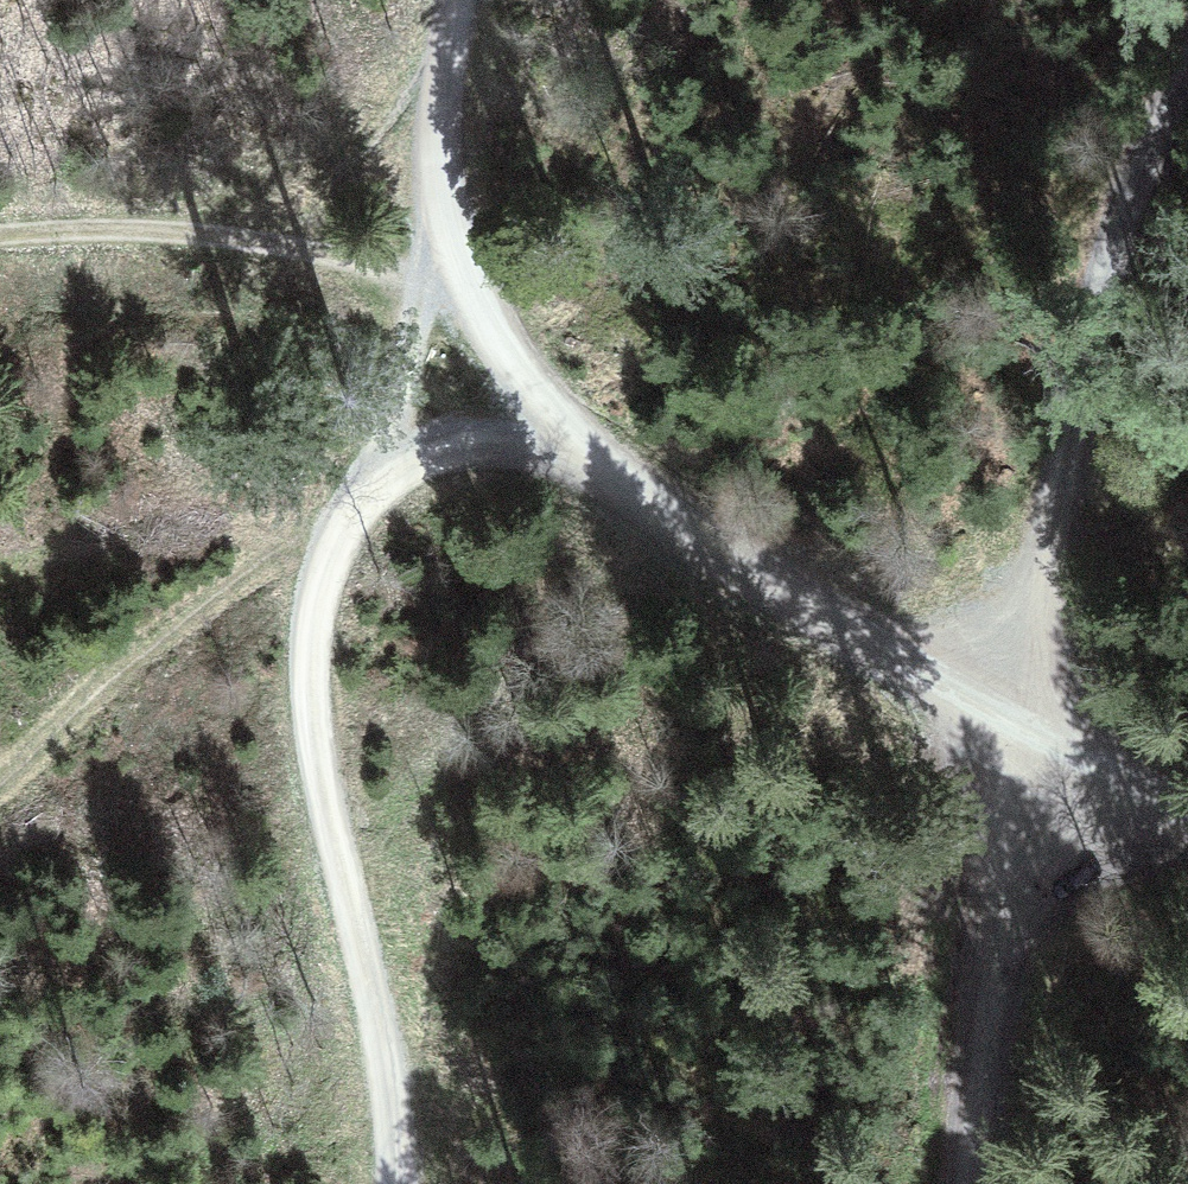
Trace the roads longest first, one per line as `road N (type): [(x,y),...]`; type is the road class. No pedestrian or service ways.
road 1 (track): [(442,282),(324,571),(307,688),(387,1053),(399,1183)]
road 2 (track): [(1187,824),(1048,755),(575,453),(442,282)]
road 3 (track): [(1048,755),(1107,307),(1147,152),(1187,57)]
road 4 (track): [(374,461),(142,631),(0,750)]
road 5 (track): [(439,257),(109,227),(0,238)]
road 6 (track): [(1048,755),(968,1183)]
road 7 (track): [(324,571),(389,486),(473,456),(575,453)]
road 8 (track): [(442,282),(442,122),(457,0)]

